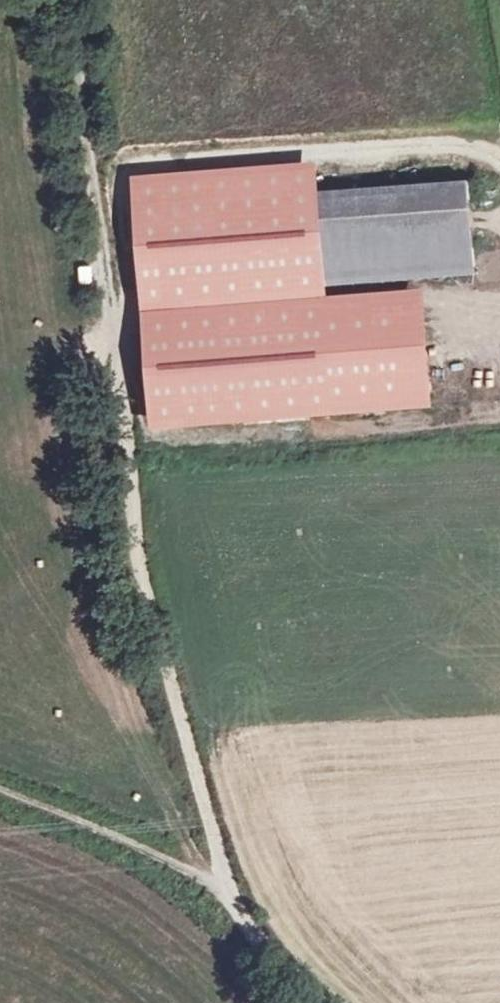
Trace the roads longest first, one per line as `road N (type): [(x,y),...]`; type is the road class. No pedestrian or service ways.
road 1 (track): [(224,901),(200,785),(148,617),(111,253),(72,0)]
road 2 (track): [(127,432),(164,381),(203,358),(265,336),(361,323)]
road 3 (track): [(224,901),(193,874),(0,793)]
road 4 (track): [(224,901),(327,1002)]

